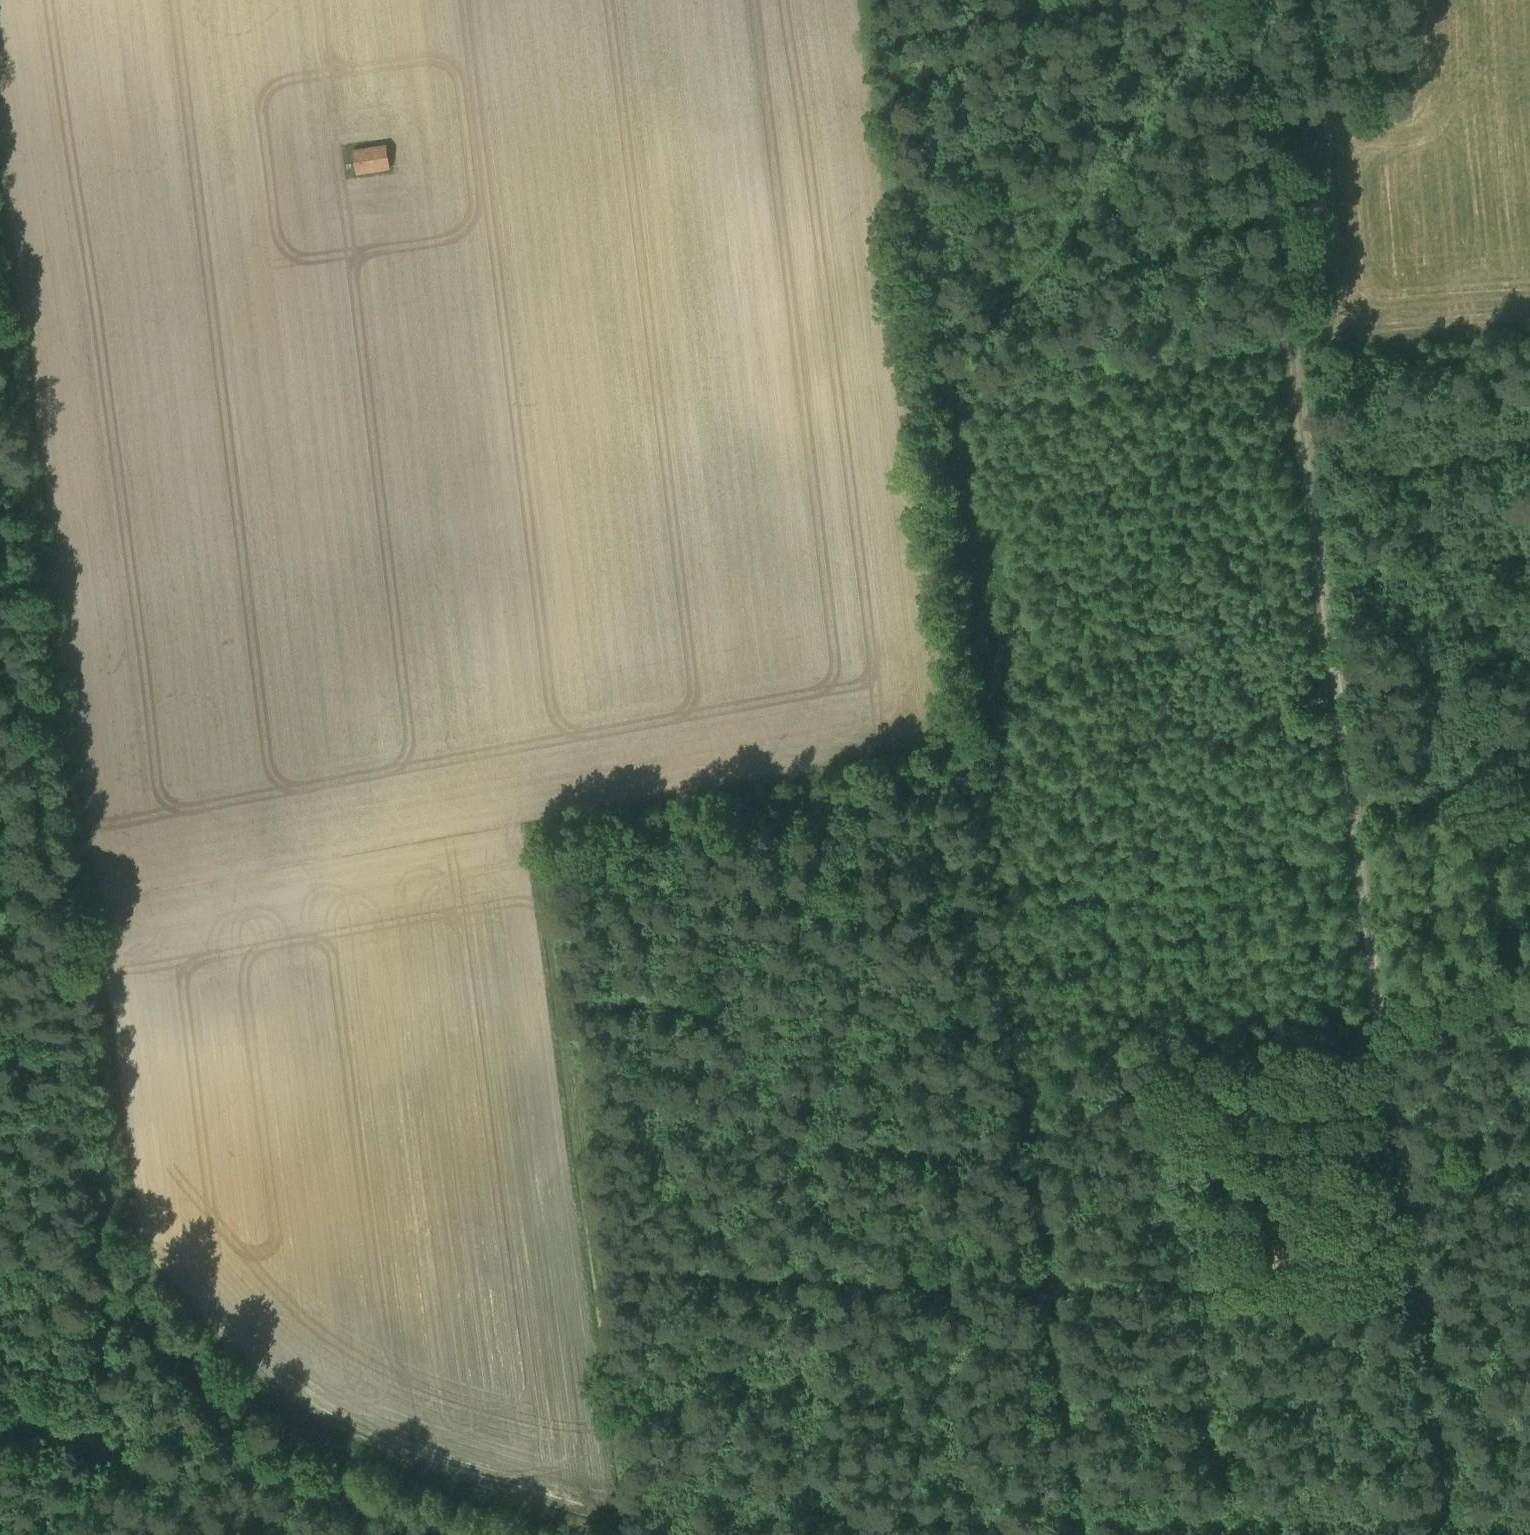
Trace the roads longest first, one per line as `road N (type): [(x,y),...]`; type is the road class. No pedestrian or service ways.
road 1 (track): [(1224,0),(1426,1534)]
road 2 (track): [(512,1534),(0,1394)]

